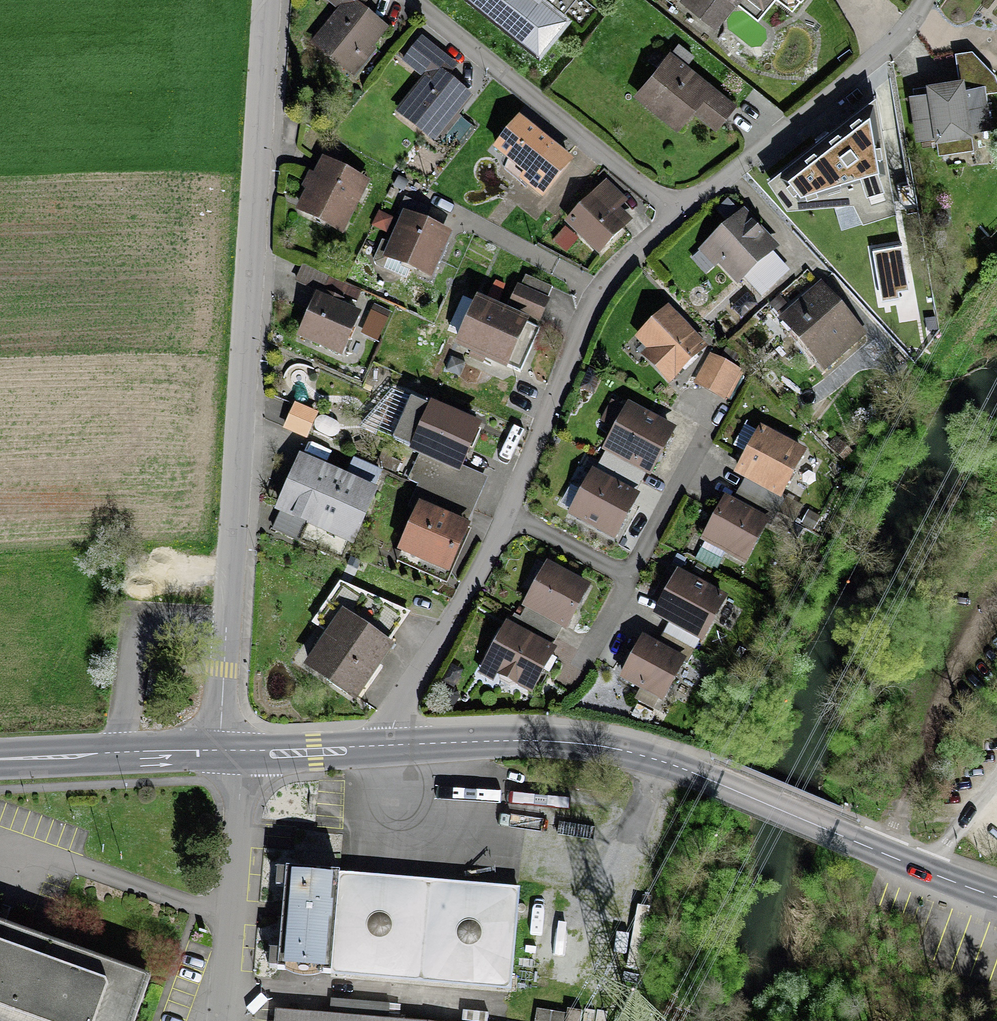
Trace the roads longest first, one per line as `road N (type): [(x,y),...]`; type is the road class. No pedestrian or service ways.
road 1 (residential): [(220,752),(269,0)]
road 2 (secondary): [(390,751),(612,746),(996,895)]
road 3 (residential): [(679,213),(597,296),(505,515)]
road 4 (residential): [(679,213),(415,0)]
road 5 (residential): [(926,0),(893,43),(679,213)]
road 6 (residential): [(247,752),(225,1020)]
road 7 (residential): [(505,515),(392,727),(390,751)]
road 8 (secondary): [(0,759),(220,752)]
road 9 (residential): [(634,575),(717,415)]
road 10 (secondary): [(247,752),(390,751)]
road 11 (residential): [(505,515),(634,575)]

